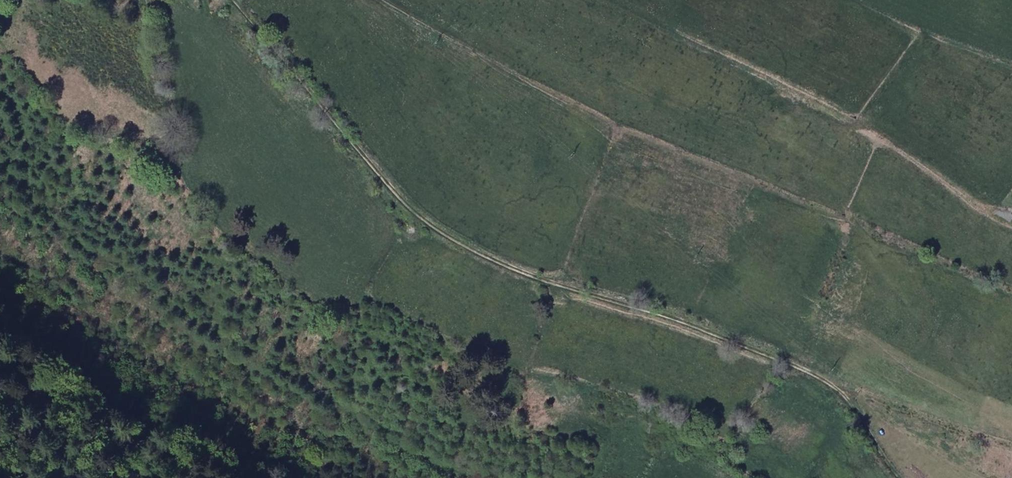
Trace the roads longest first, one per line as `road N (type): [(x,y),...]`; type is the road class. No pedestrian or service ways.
road 1 (track): [(888,477),(868,463),(836,385),(498,263),(422,213),(229,0)]

